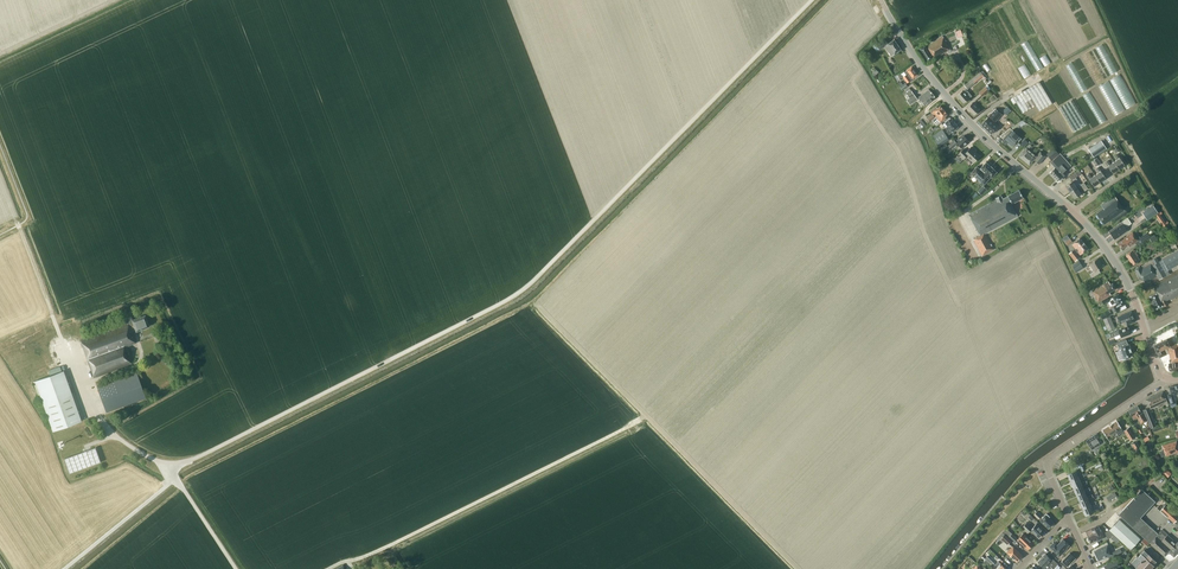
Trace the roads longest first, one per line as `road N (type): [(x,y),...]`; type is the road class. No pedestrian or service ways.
road 1 (tertiary): [(1166,378),(1106,248),(957,108),(881,0)]
road 2 (residential): [(1068,517),(1046,462),(1166,378)]

